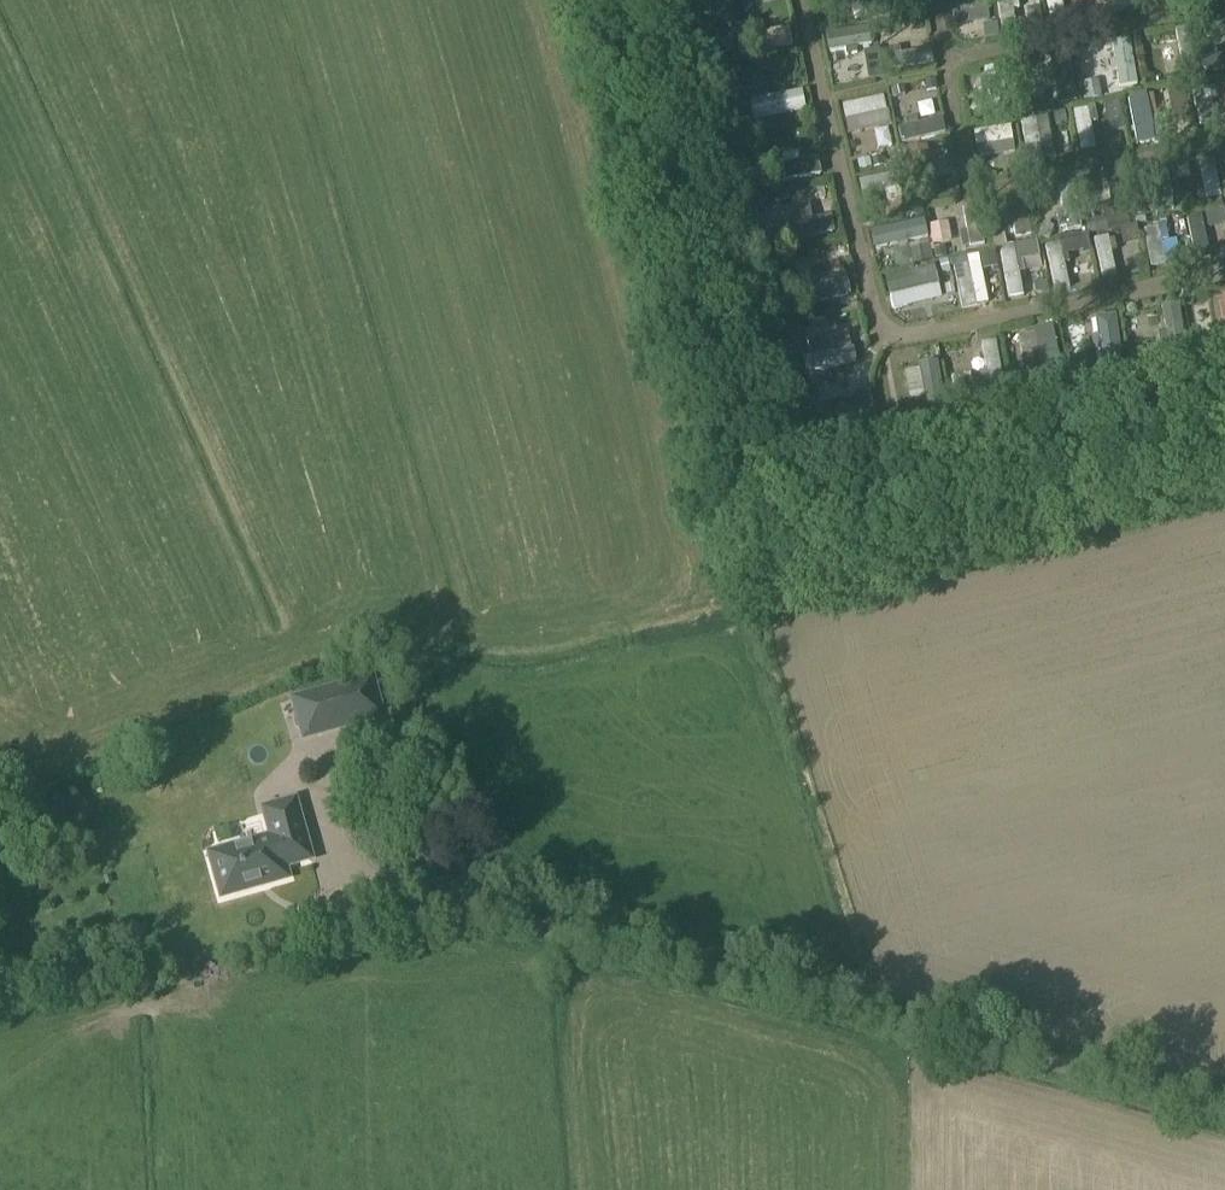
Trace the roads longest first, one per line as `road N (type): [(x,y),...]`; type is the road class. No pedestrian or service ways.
road 1 (residential): [(488,916),(1224,1113)]

